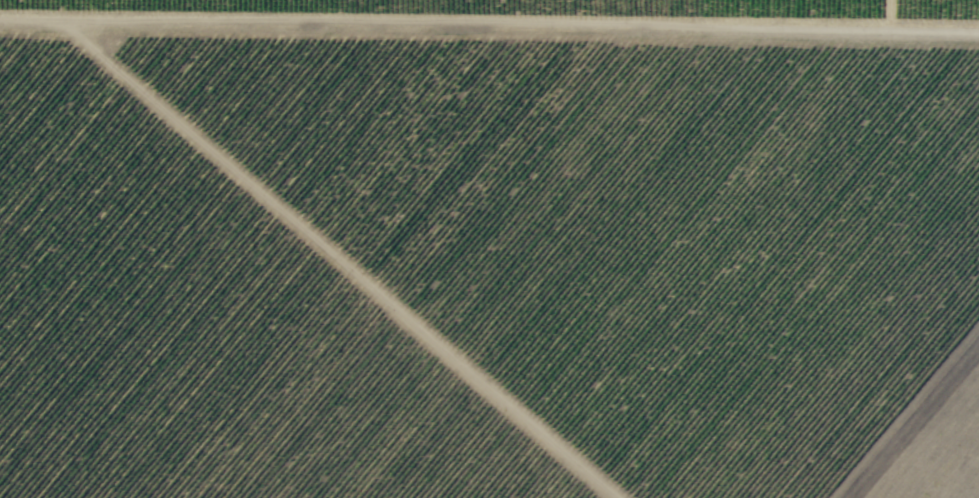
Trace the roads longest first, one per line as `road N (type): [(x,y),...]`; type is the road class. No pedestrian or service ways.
road 1 (track): [(978,32),(0,22)]
road 2 (track): [(66,23),(623,497)]

